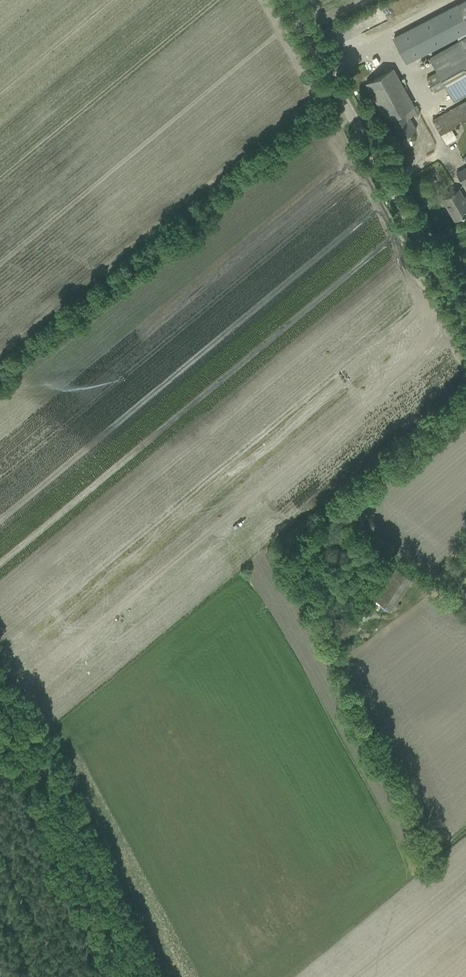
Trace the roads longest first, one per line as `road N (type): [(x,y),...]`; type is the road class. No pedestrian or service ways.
road 1 (track): [(0,360),(336,87)]
road 2 (unclassified): [(465,323),(287,0)]

